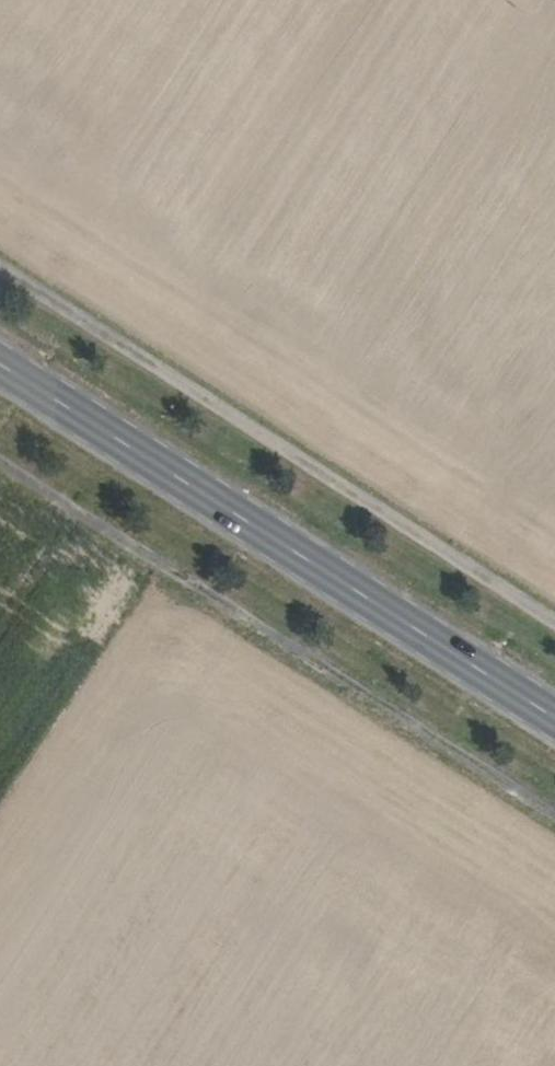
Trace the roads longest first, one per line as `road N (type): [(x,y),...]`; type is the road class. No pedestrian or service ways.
road 1 (track): [(0,271),(554,628)]
road 2 (secondary): [(0,369),(554,723)]
road 3 (track): [(0,460),(554,814)]

